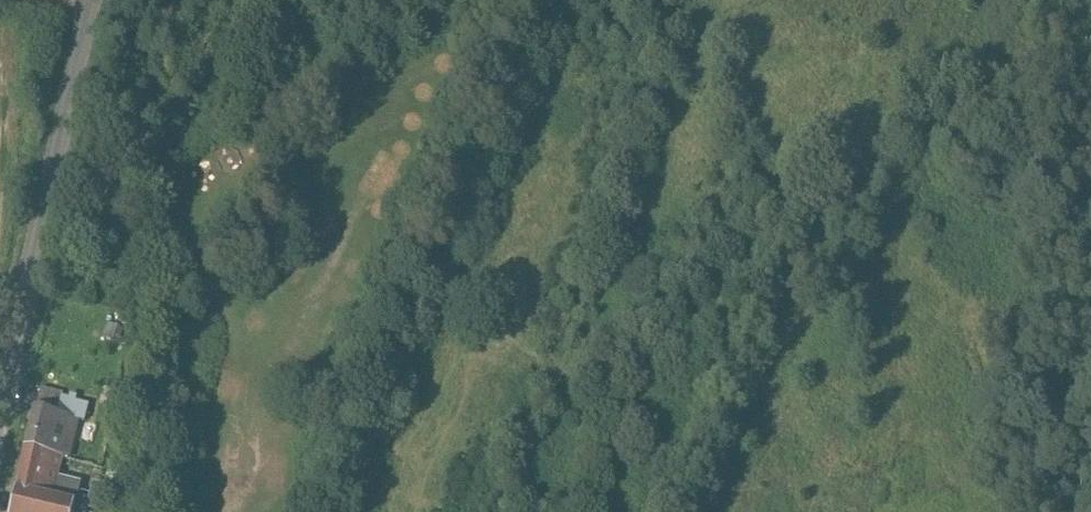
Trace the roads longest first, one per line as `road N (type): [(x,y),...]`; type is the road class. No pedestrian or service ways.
road 1 (tertiary): [(89,0),(0,401)]

